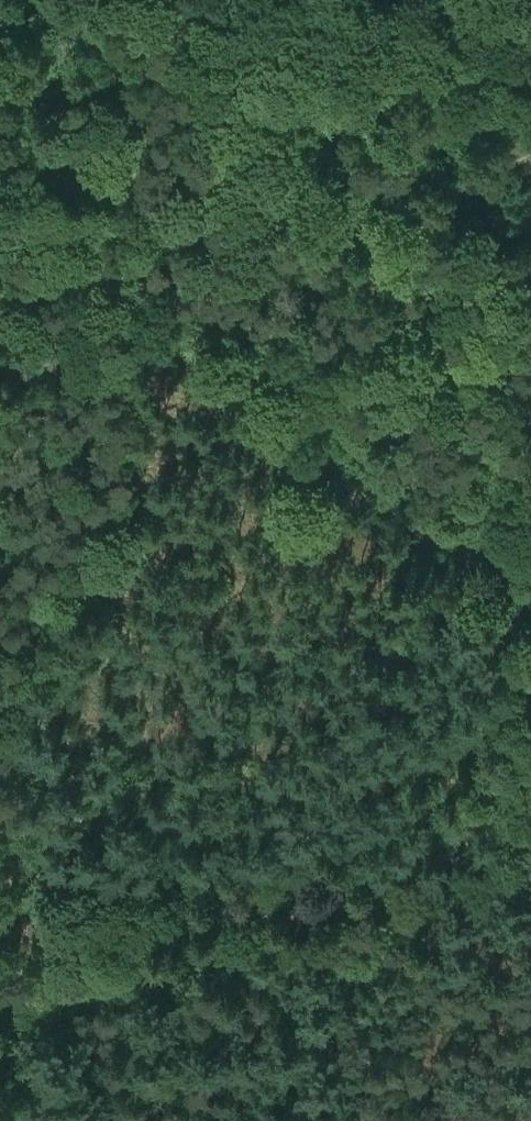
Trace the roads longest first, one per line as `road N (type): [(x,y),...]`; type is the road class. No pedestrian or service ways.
road 1 (track): [(9,922),(33,646),(62,596),(101,555),(125,500),(131,334)]
road 2 (track): [(9,922),(102,954),(153,961),(434,868),(530,821)]
road 3 (track): [(281,443),(382,356),(450,282),(530,155)]
road 4 (track): [(281,443),(530,584)]
road 5 (track): [(0,195),(131,334)]
road 6 (track): [(131,334),(281,443)]

